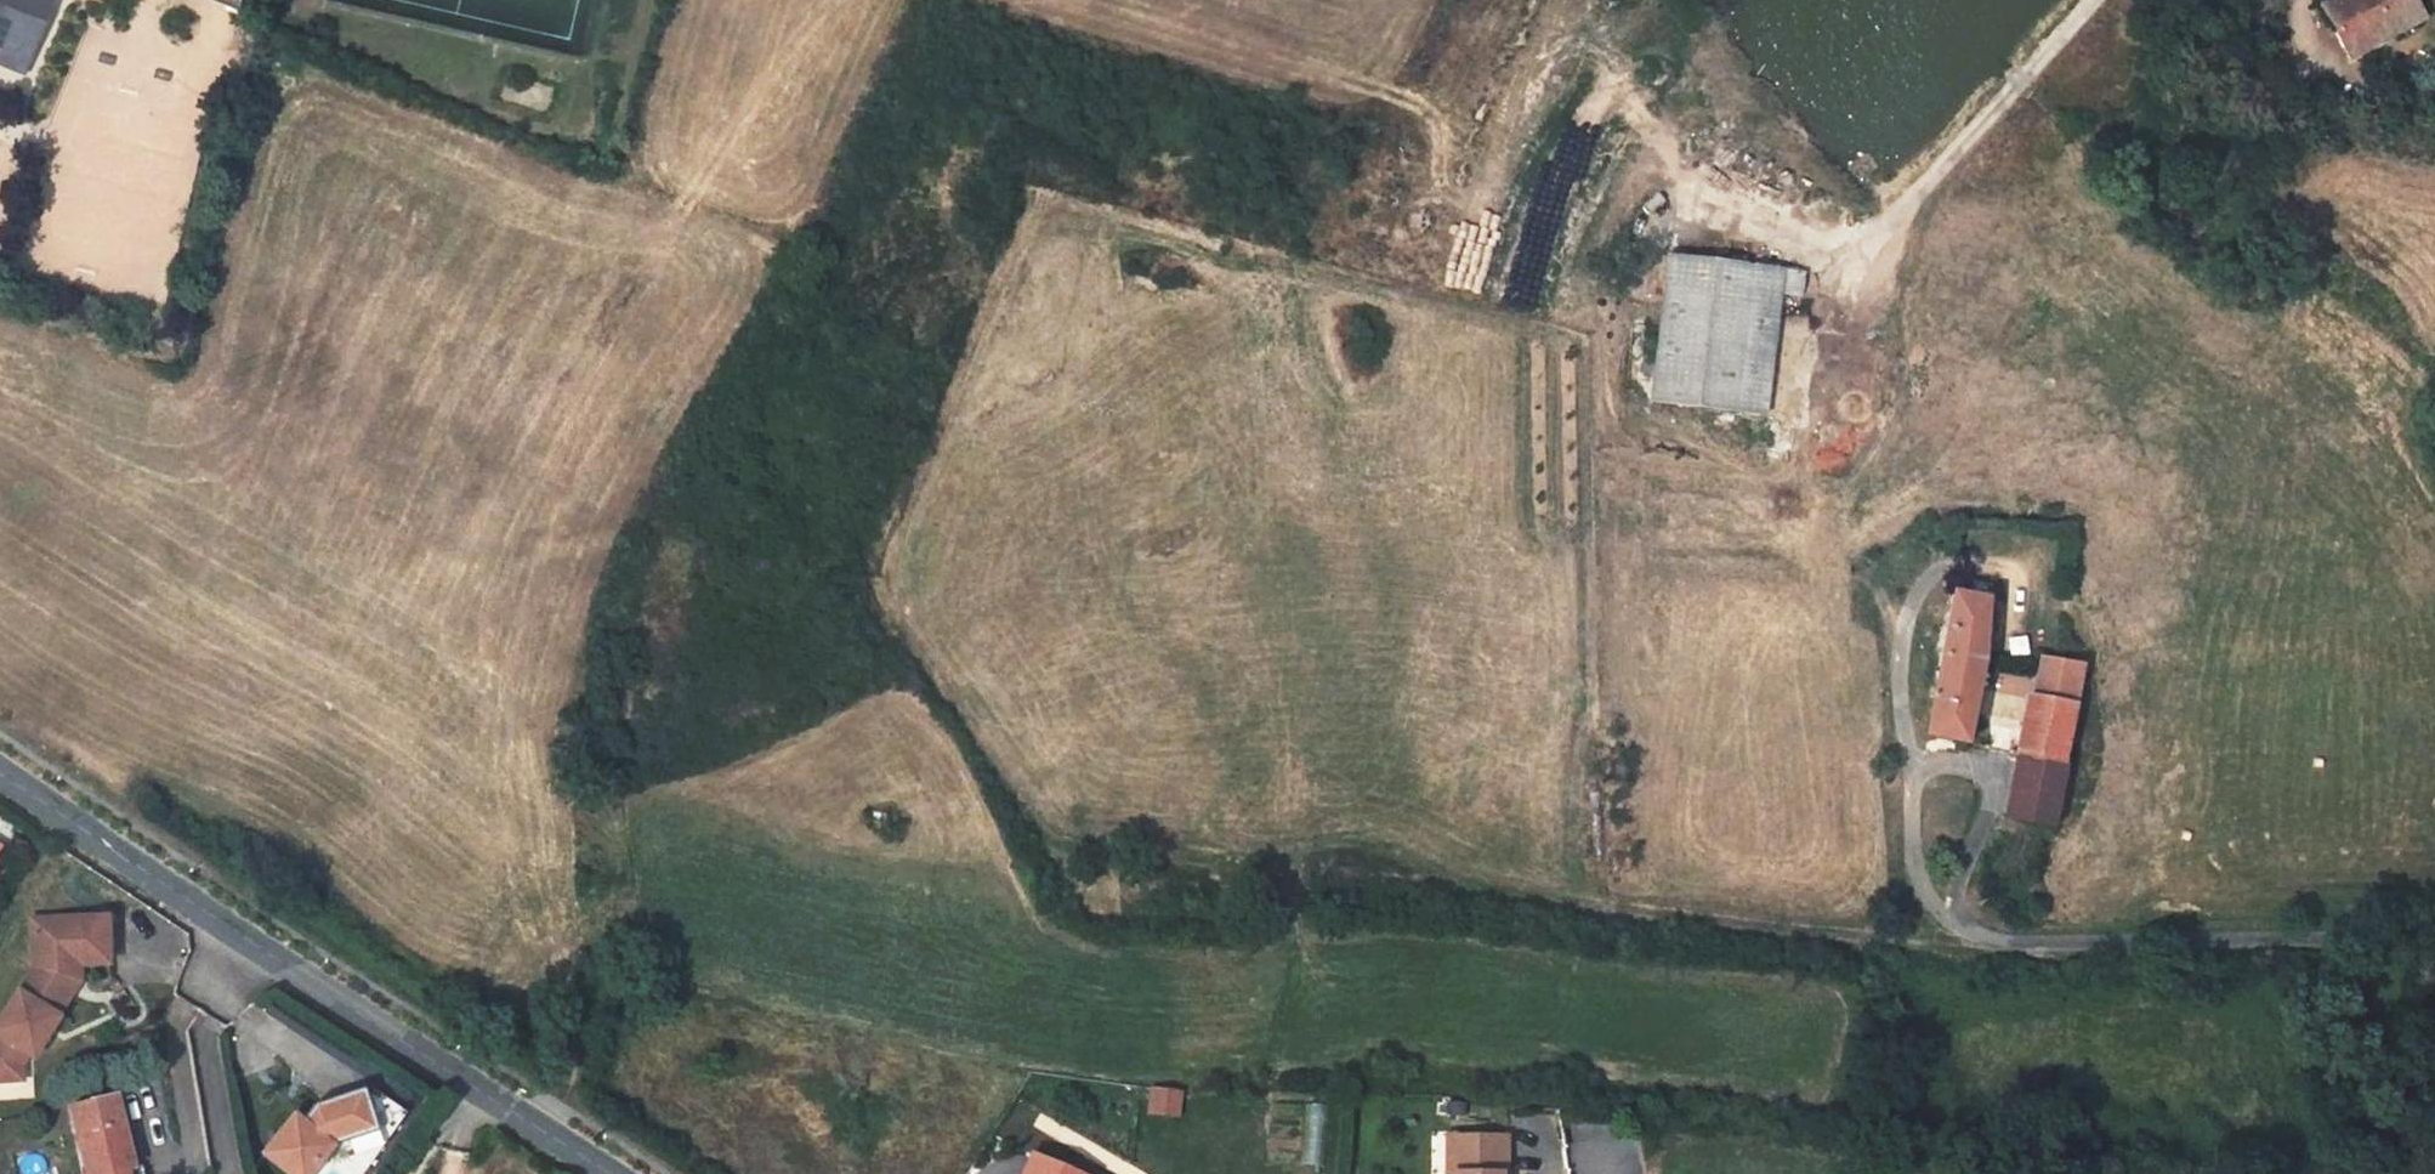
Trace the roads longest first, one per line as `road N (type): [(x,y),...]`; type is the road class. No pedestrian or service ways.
road 1 (tertiary): [(0,772),(617,1173)]
road 2 (residential): [(2434,937),(2045,946)]
road 3 (track): [(2090,0),(1895,213)]

